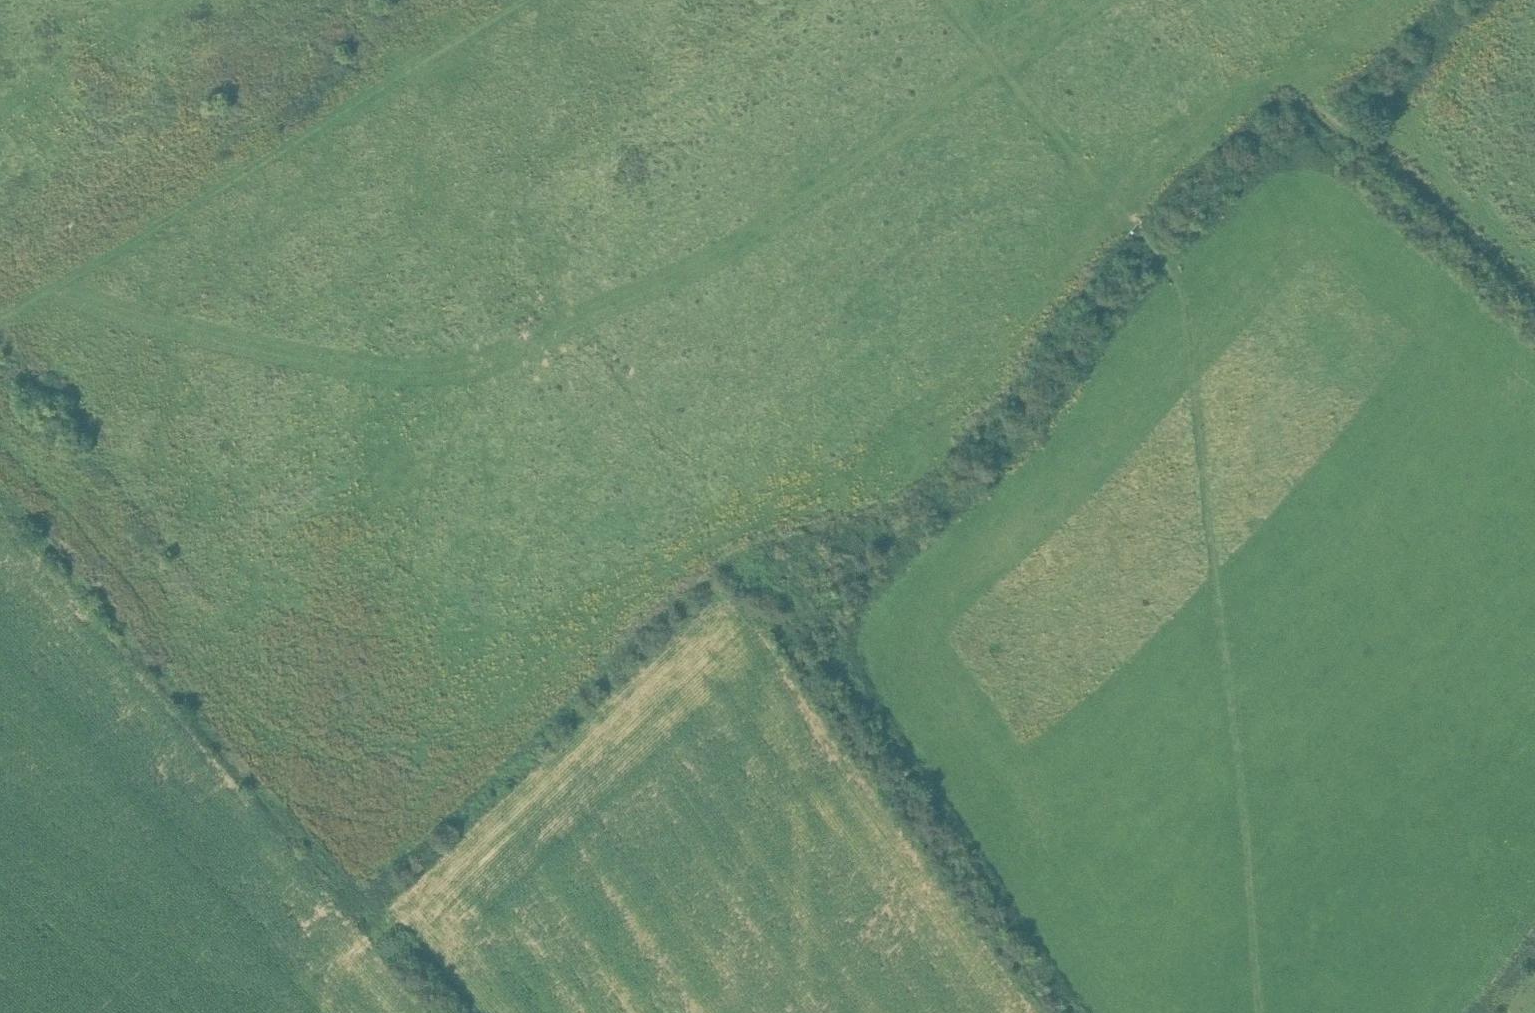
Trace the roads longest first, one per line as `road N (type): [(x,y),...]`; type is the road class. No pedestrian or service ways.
road 1 (track): [(1262,1012),(1207,493),(1170,279),(1158,249),(1114,204),(957,80),(918,0)]

